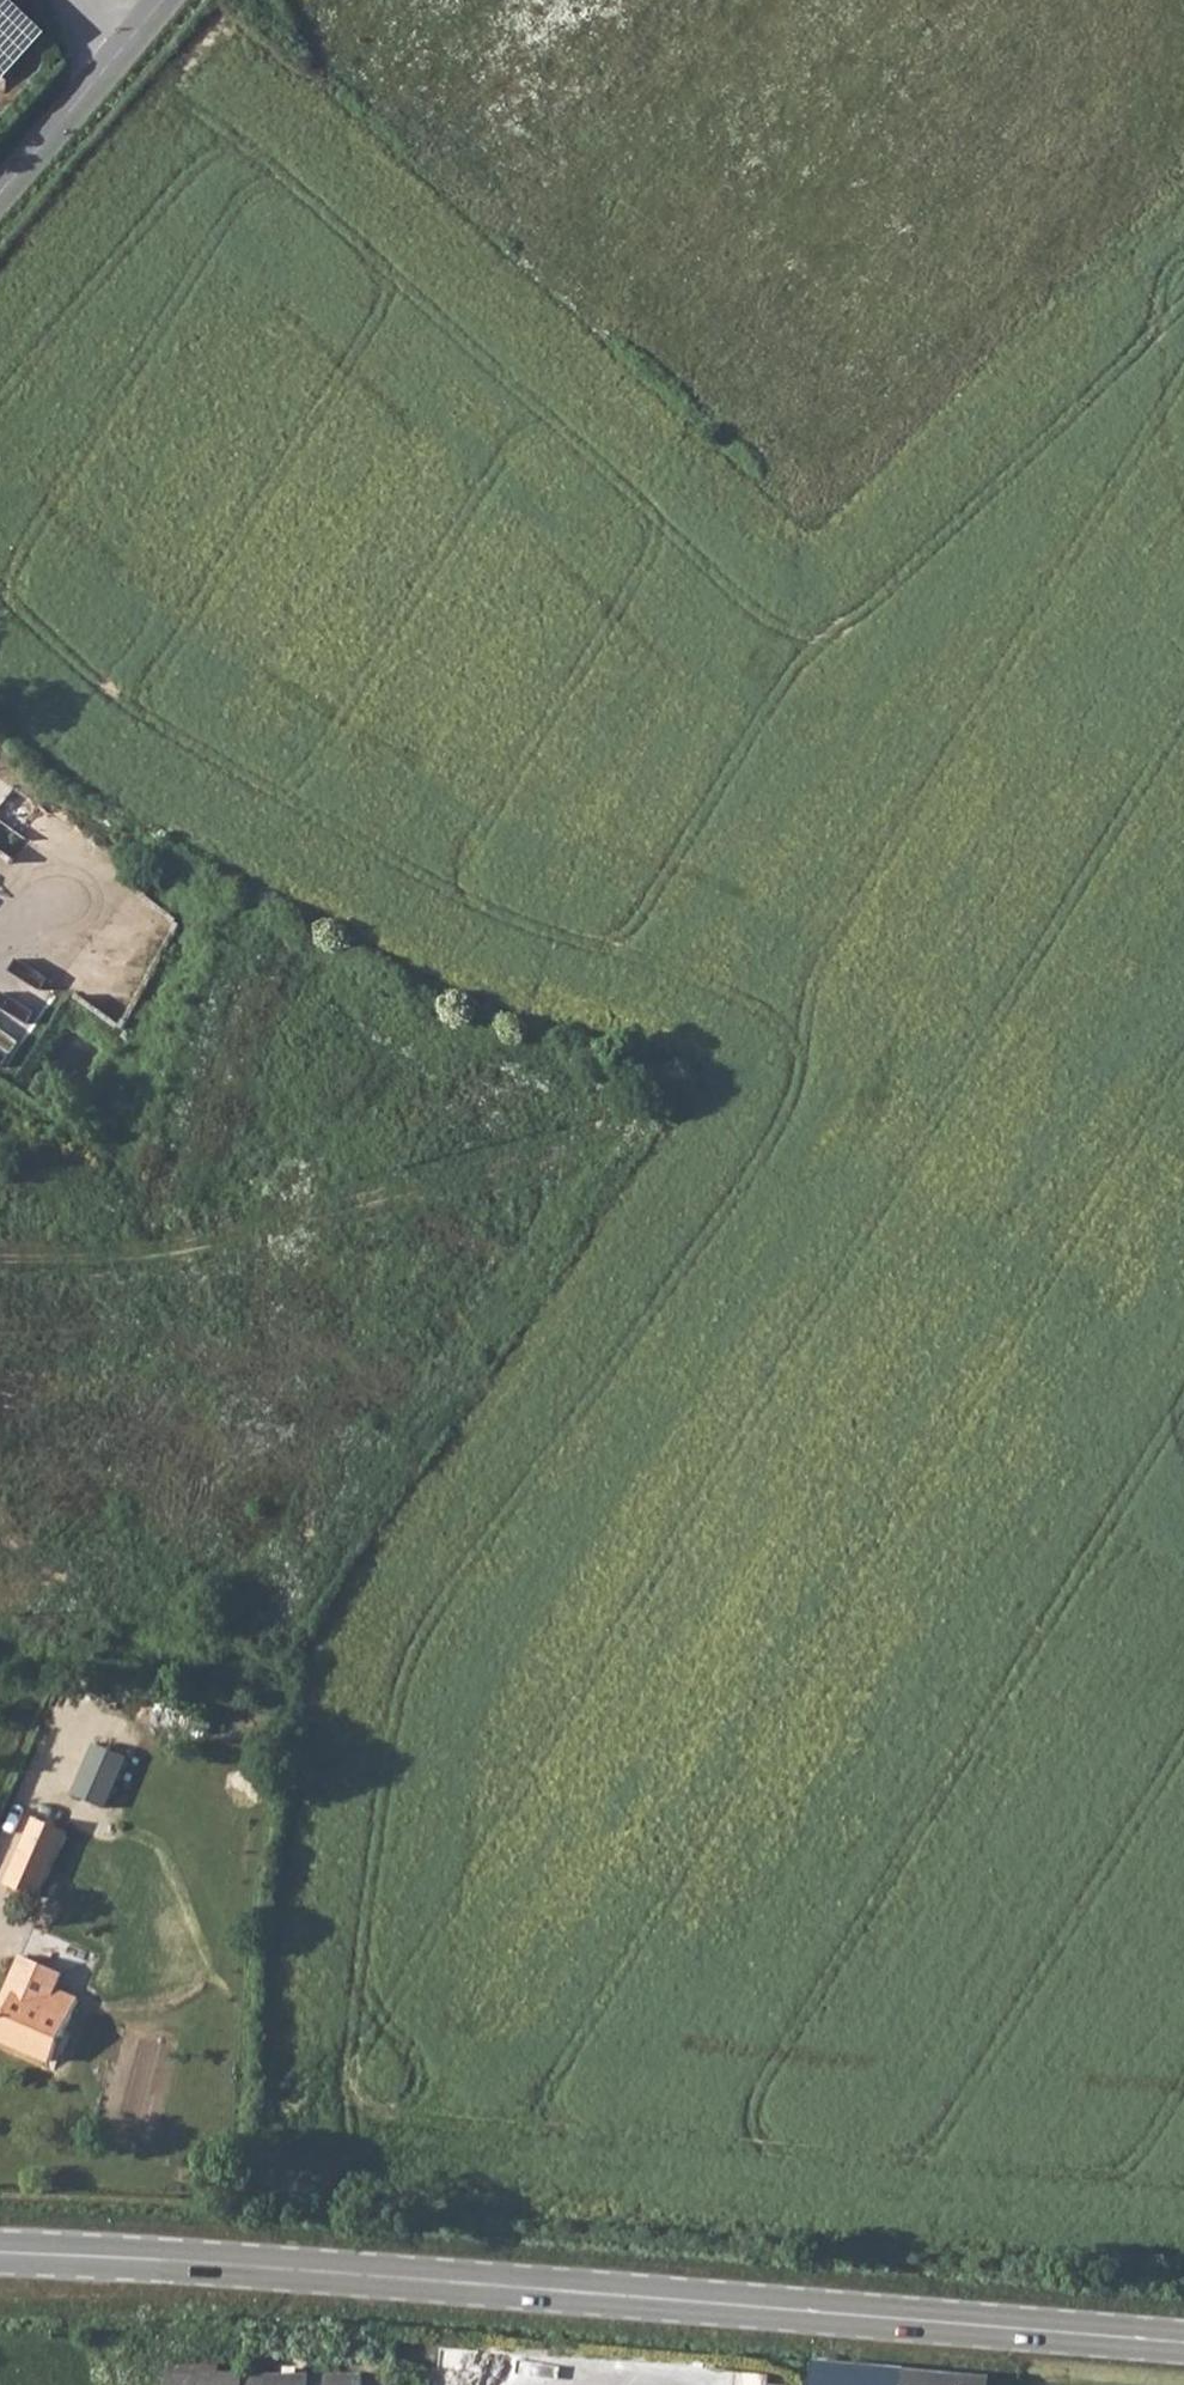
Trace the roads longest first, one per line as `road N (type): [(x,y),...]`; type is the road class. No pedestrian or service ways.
road 1 (primary): [(0,2250),(1183,2347)]
road 2 (tertiary): [(0,194),(166,0)]

